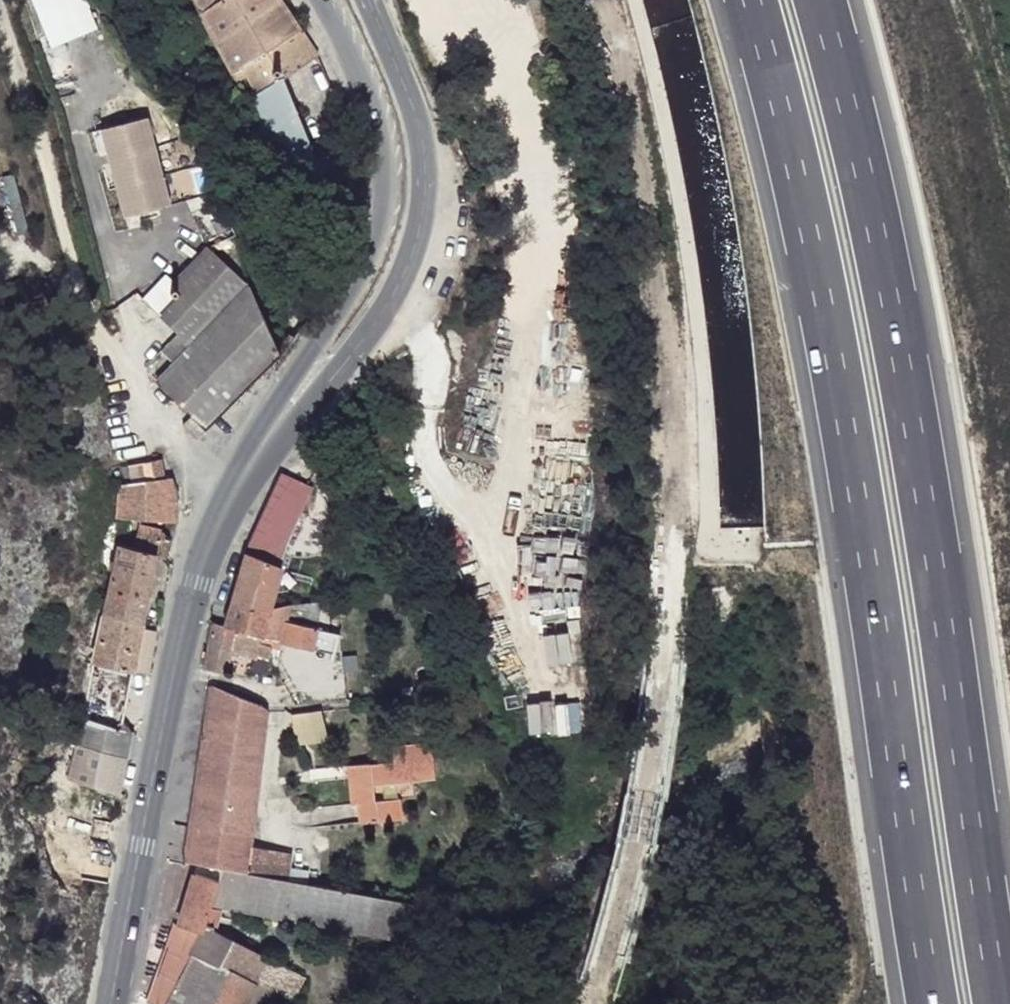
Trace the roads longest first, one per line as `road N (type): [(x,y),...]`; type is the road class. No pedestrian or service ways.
road 1 (motorway): [(748,0),(792,151),(845,403),(929,1003)]
road 2 (motorway): [(997,1003),(910,386),(818,0)]
road 3 (primary): [(373,288),(227,503),(193,581),(166,677),(109,1003)]
road 4 (track): [(227,503),(102,311),(14,0)]
road 5 (primary): [(373,288),(408,253),(425,179),(406,84),(370,0)]
road 6 (primary): [(316,0),(386,147),(373,288)]

